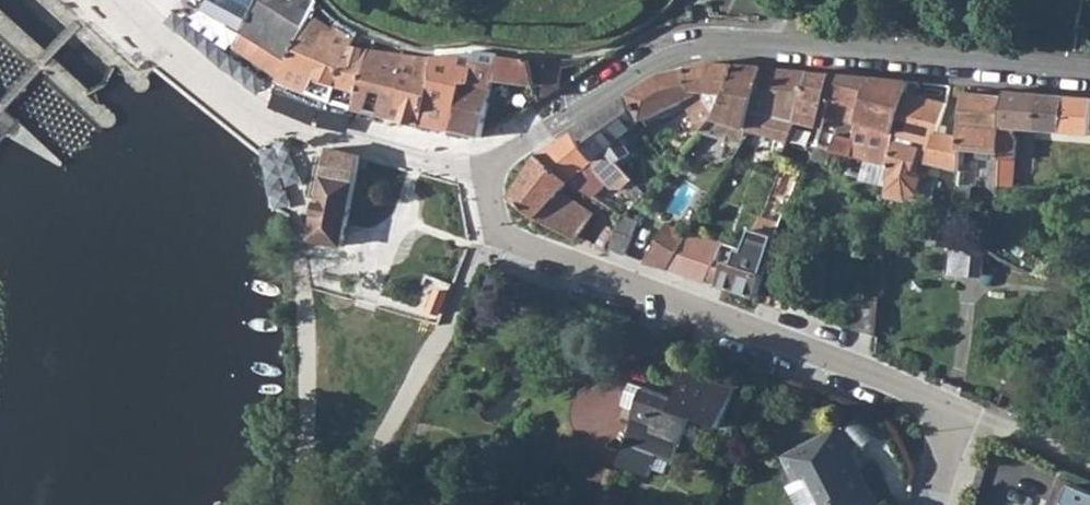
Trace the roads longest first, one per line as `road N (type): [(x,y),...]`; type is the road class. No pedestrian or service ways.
road 1 (residential): [(477,164),(502,236),(931,404),(949,421),(942,504)]
road 2 (residential): [(530,145),(657,61),(709,46),(1089,80)]

